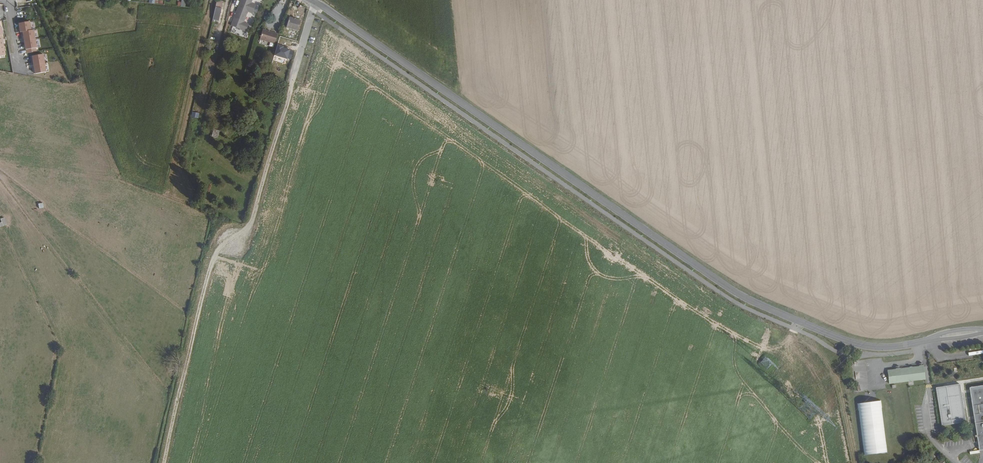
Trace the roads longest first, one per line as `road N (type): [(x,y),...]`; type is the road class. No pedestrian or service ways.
road 1 (tertiary): [(923,341),(874,348),(747,299),(310,0)]
road 2 (track): [(162,462),(212,264),(226,240),(255,219),(320,5)]

